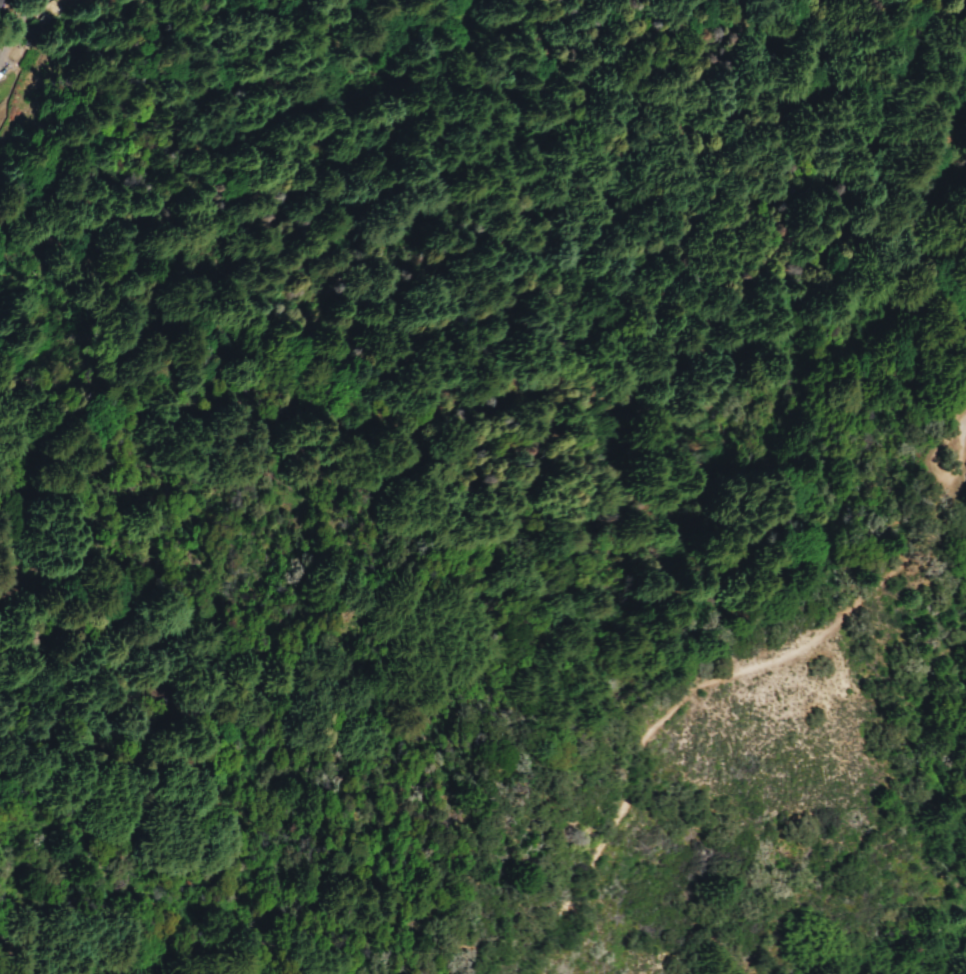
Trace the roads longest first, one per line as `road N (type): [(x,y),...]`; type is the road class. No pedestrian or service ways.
road 1 (track): [(965,398),(952,410),(949,466),(926,520),(870,574),(768,648),(674,684),(631,728),(624,775),(530,966),(516,973)]
road 2 (track): [(0,219),(92,133),(433,6)]

